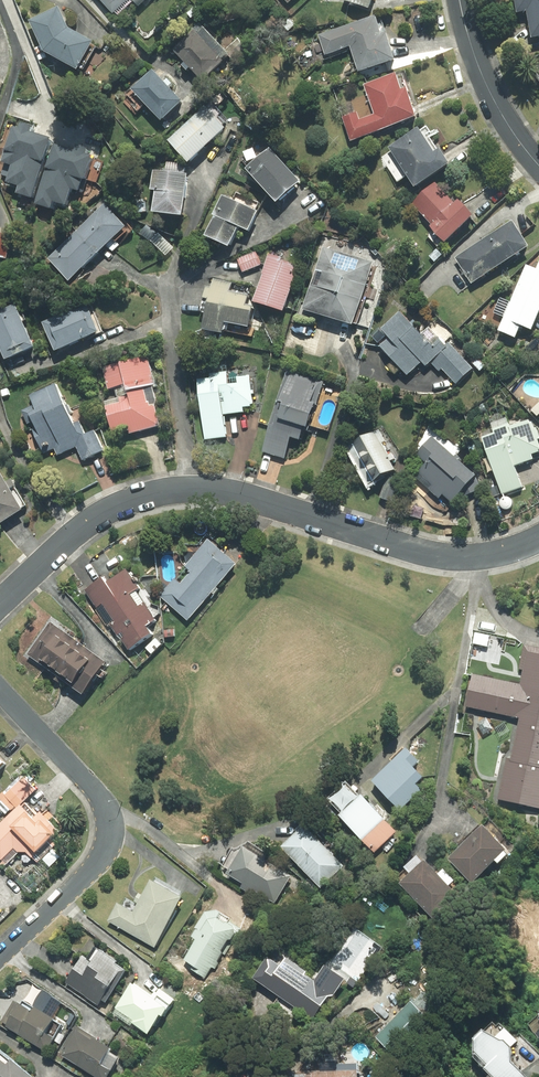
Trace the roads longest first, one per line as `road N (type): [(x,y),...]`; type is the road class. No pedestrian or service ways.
road 1 (residential): [(0,604),(85,524),(169,491),(232,492),(448,556),(489,555),(538,538)]
road 2 (residential): [(0,957),(90,871),(109,833),(94,790),(0,691)]
road 3 (residential): [(459,0),(489,91),(538,166)]

